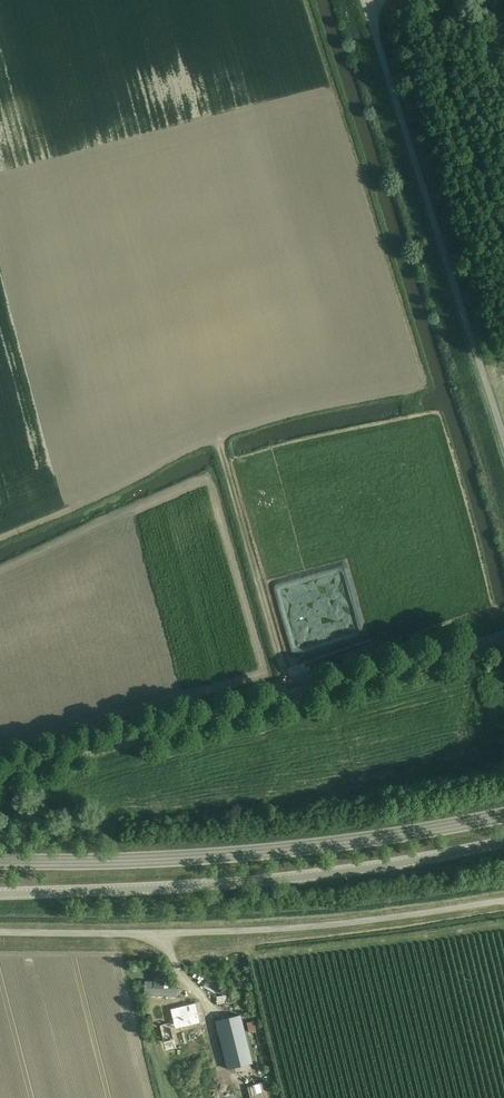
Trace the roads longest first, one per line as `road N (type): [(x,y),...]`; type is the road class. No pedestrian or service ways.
road 1 (unclassified): [(0,775),(503,639)]
road 2 (unclassified): [(0,894),(340,873),(503,844)]
road 3 (secondary): [(0,861),(167,860),(307,847),(503,815)]
road 4 (unclassified): [(0,933),(265,929),(503,900)]
road 5 (unclassified): [(503,439),(365,0)]
road 6 (track): [(218,443),(290,697)]

